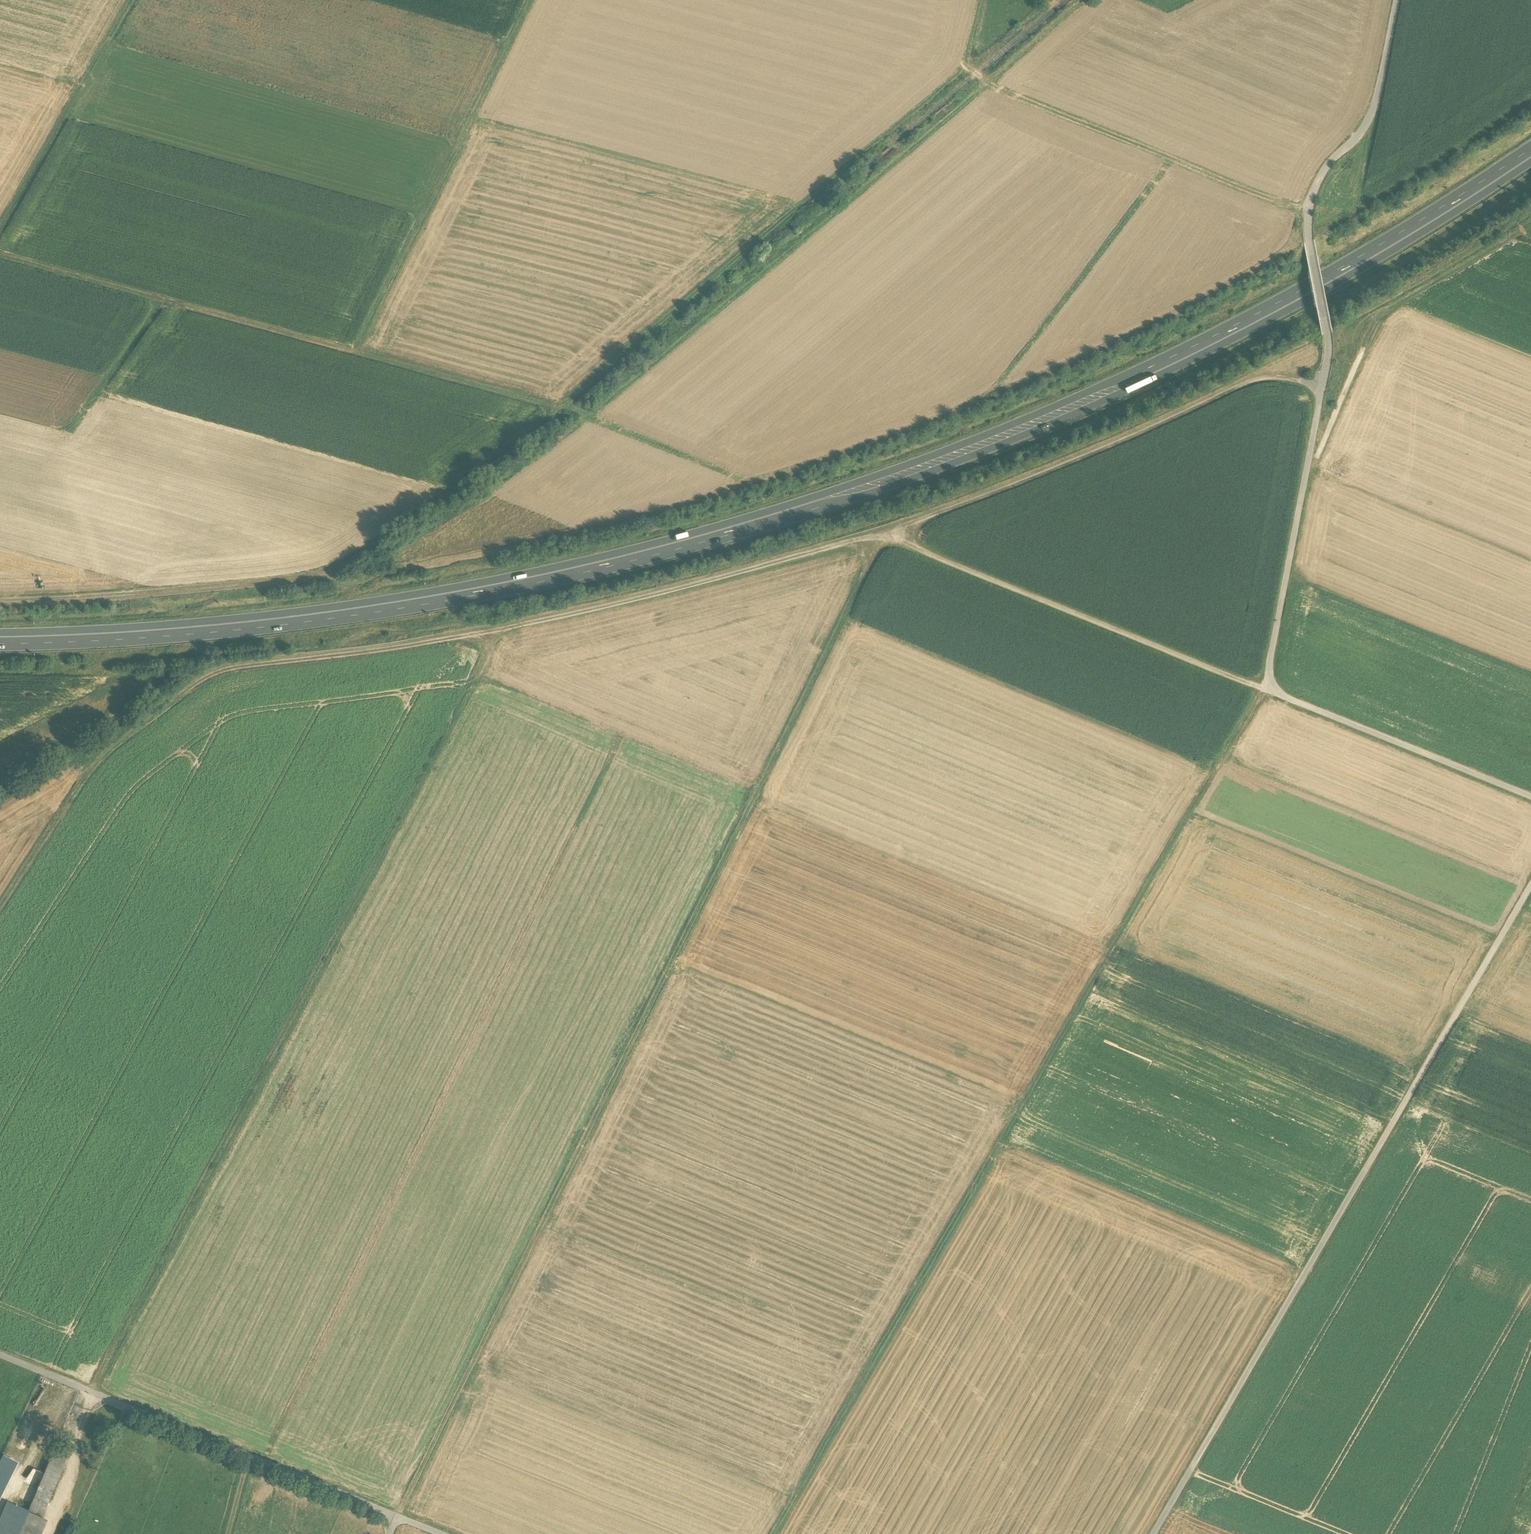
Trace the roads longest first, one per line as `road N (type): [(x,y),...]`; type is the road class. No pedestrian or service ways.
road 1 (trunk): [(0,640),(149,634),(379,609),(629,559),(808,508),(1056,415),(1212,341),(1369,256),(1530,154)]
road 2 (track): [(78,750),(95,780),(156,719),(243,669),(366,655),(698,583),(949,508),(1268,377),(1322,386)]
road 3 (track): [(0,600),(324,570),(576,417),(974,70),(988,81)]
road 4 (track): [(376,571),(541,460),(988,81),(1212,178),(1309,210)]
road 5 (track): [(890,542),(482,1364),(397,1517)]
road 6 (track): [(1266,689),(1212,797),(780,1533)]
road 7 (track): [(491,631),(475,677),(249,1110),(113,1350)]
road 8 (track): [(0,260),(582,418),(727,476)]
road 9 (track): [(1153,1533),(1530,886)]
road 10 (track): [(1266,689),(1329,348),(1309,210),(1316,185),(1376,102),(1397,0)]
road 11 (track): [(0,1355),(437,1533)]
road 12 (track): [(890,542),(1266,689)]
road 13 (track): [(359,358),(540,0)]
road 14 (track): [(0,254),(141,0)]
road 15 (track): [(1530,798),(1266,689)]
road 16 (track): [(1176,163),(1046,336)]
road 17 (track): [(0,793),(164,694)]
road 18 (track): [(95,780),(0,919)]

